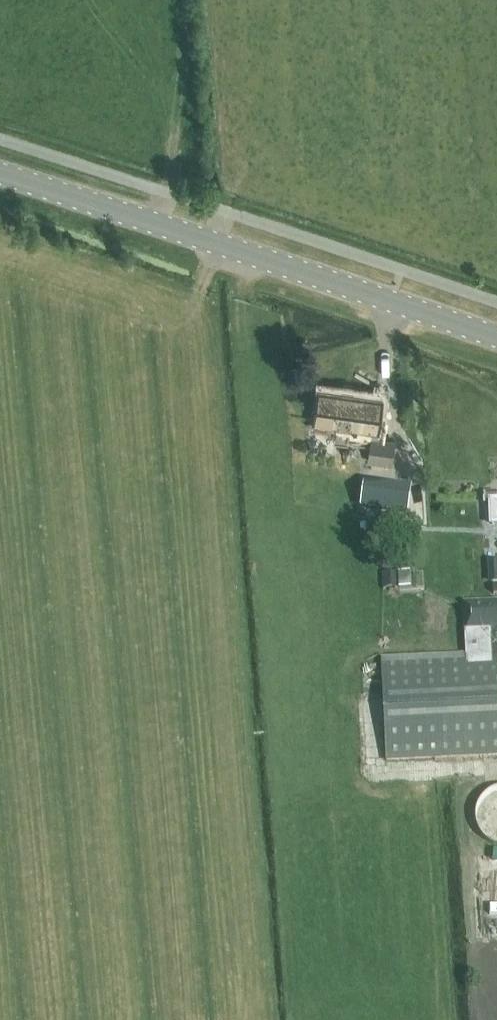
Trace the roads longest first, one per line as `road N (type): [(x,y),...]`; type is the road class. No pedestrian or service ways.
road 1 (tertiary): [(496,340),(0,174)]

